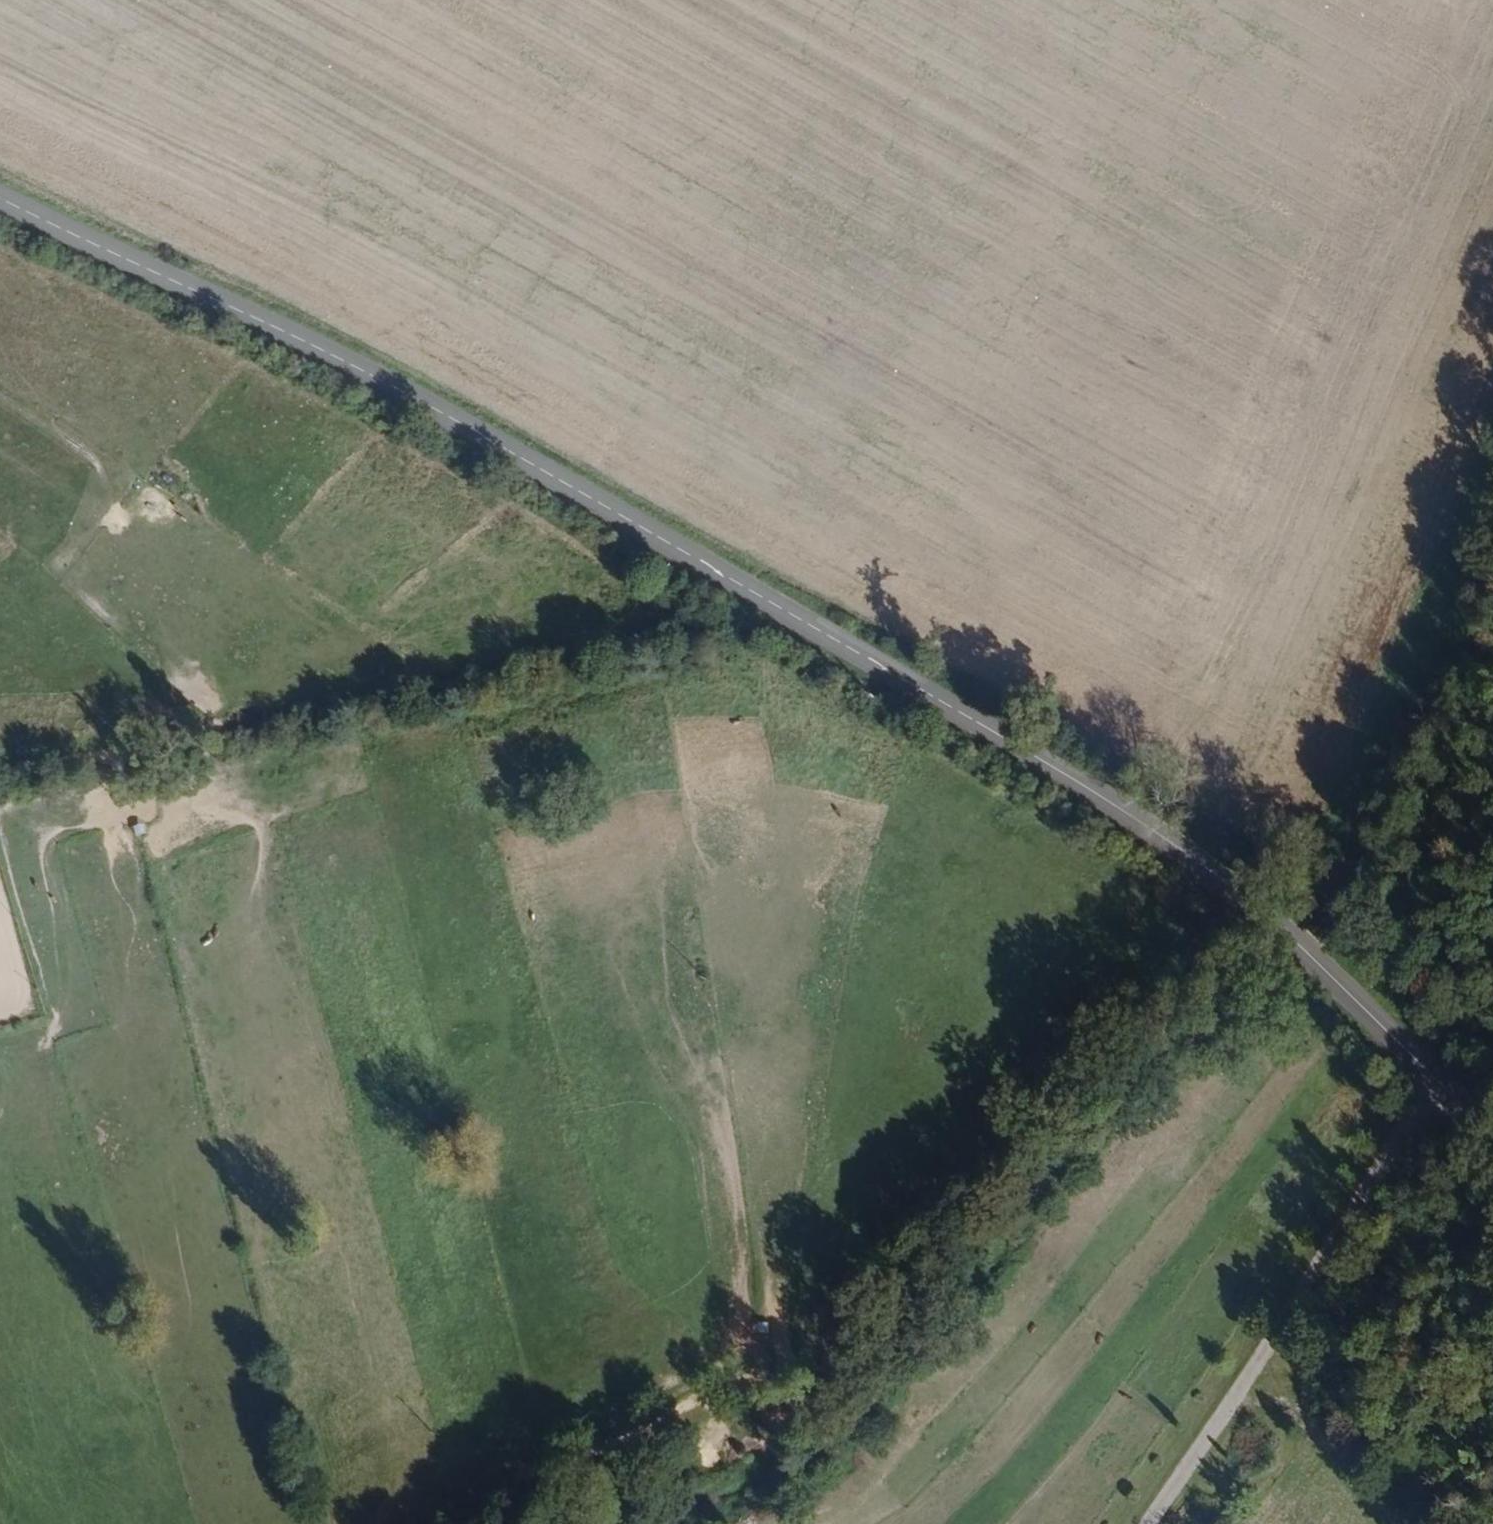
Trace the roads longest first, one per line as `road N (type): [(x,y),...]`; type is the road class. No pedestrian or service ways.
road 1 (secondary): [(0,198),(480,434),(1065,774),(1280,928),(1492,1138)]
road 2 (track): [(484,1523),(738,1381)]

